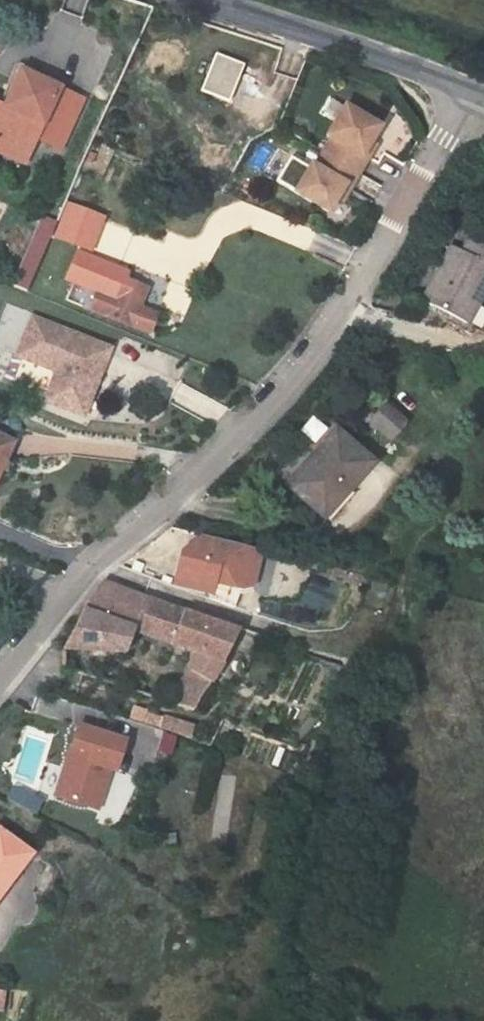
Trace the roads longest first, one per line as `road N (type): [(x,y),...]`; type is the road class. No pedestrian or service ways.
road 1 (unclassified): [(473,90),(344,312),(290,382),(89,567),(0,679)]
road 2 (secondary): [(473,90),(195,0)]

